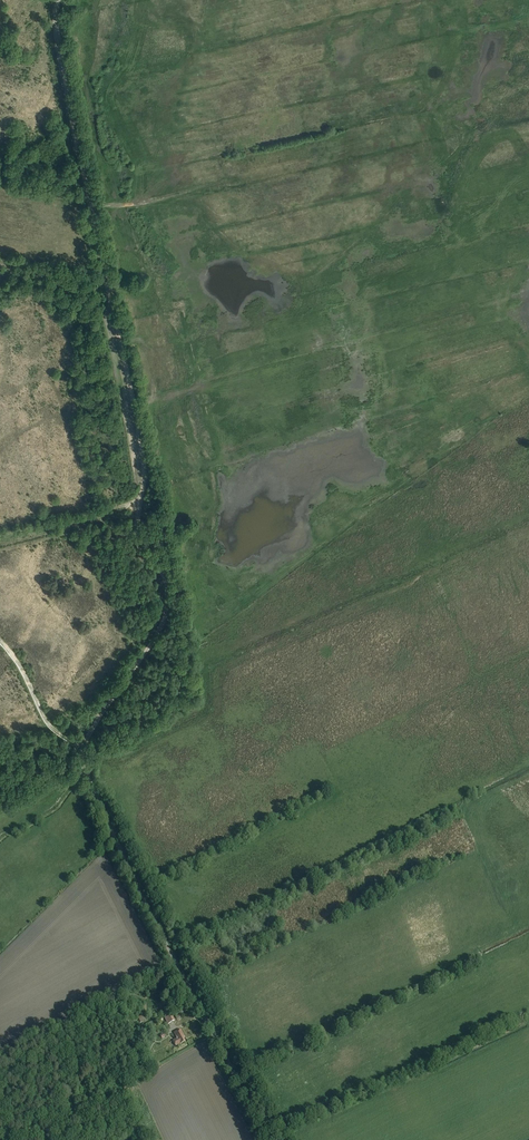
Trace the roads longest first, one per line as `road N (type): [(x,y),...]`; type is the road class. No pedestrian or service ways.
road 1 (track): [(57,0),(73,123),(142,450),(139,512)]
road 2 (unclassified): [(269,1139),(116,841)]
road 3 (track): [(139,512),(137,544),(165,582),(165,618),(82,751)]
road 4 (track): [(0,536),(126,506),(139,512)]
road 5 (track): [(0,640),(49,723),(83,746)]

